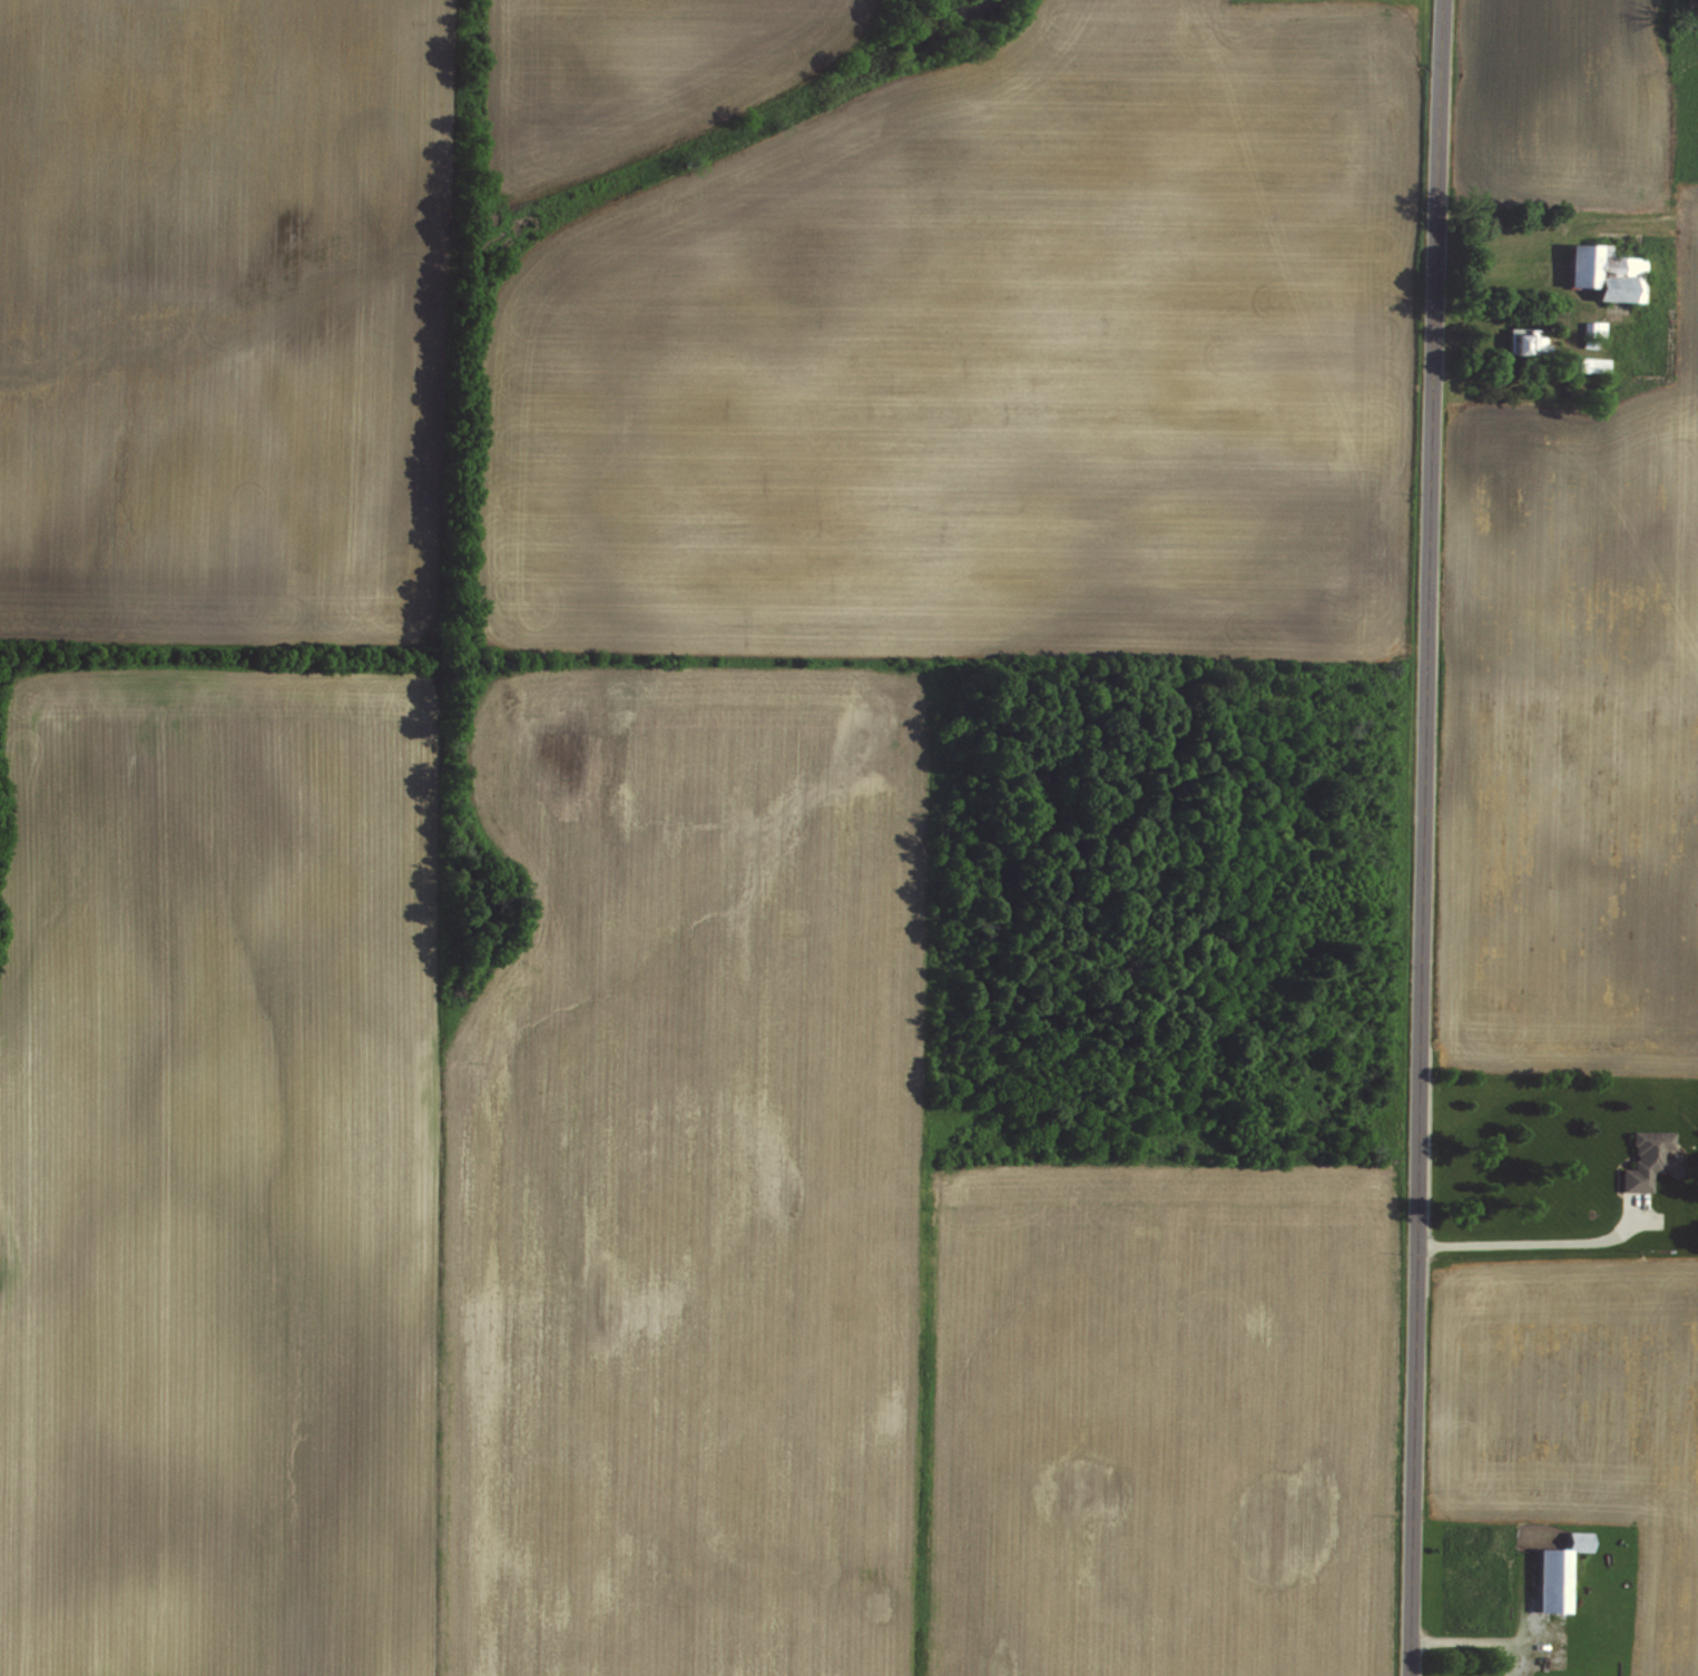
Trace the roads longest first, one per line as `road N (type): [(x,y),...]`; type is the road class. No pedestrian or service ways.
road 1 (secondary): [(1409,1675),(1444,0)]

